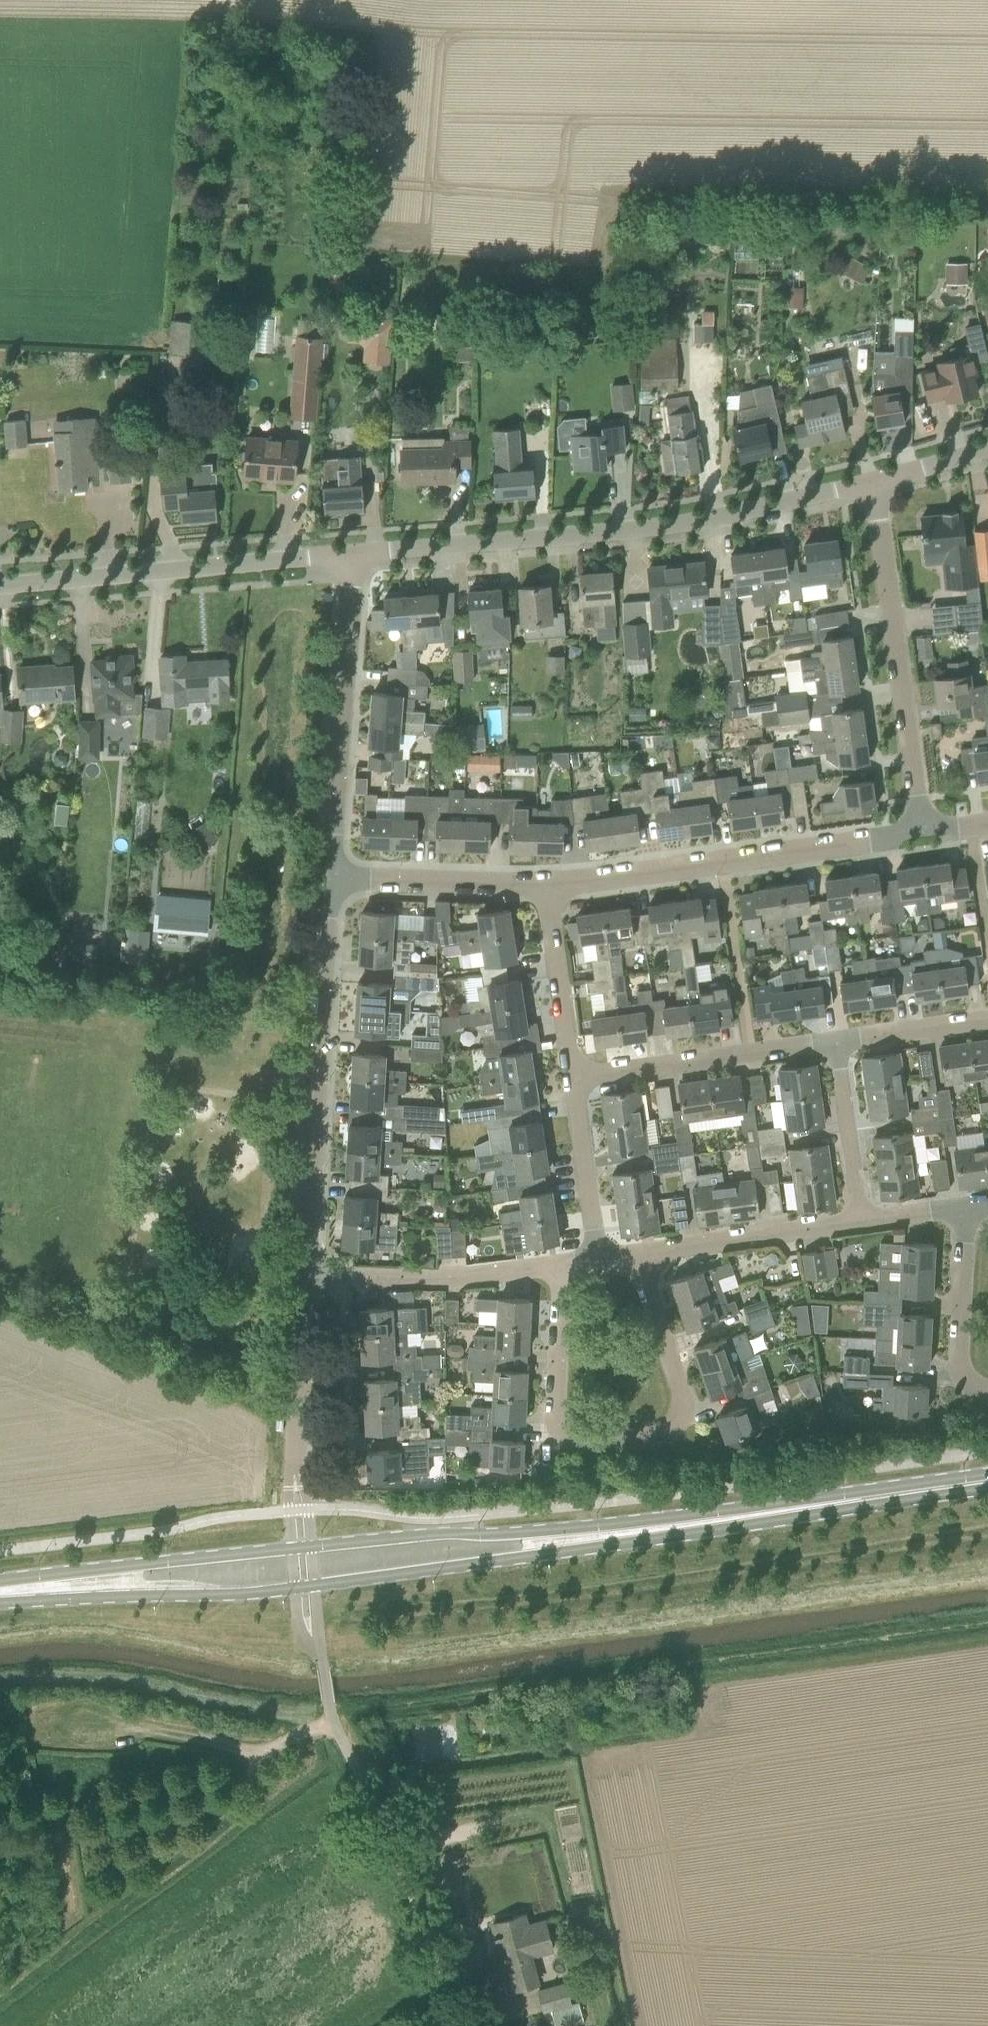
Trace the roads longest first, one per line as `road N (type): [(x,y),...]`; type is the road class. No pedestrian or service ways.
road 1 (unclassified): [(355,552),(670,526),(875,482)]
road 2 (unclassified): [(457,2025),(337,1721),(304,1589)]
road 3 (residential): [(557,1261),(560,1414),(574,1423),(686,1413),(683,1369),(640,1250)]
road 4 (primary): [(304,1589),(636,1541),(749,1517)]
road 5 (primary): [(749,1517),(300,1547)]
road 6 (track): [(318,1731),(311,1760),(0,1996)]
road 7 (residential): [(331,876),(306,1273)]
road 8 (residential): [(548,888),(923,836)]
road 9 (residential): [(923,836),(875,482)]
road 10 (unclassified): [(0,586),(355,552)]
road 11 (residential): [(355,552),(331,876)]
road 12 (primary): [(0,1603),(304,1589)]
road 13 (primary): [(300,1547),(0,1580)]
road 14 (residential): [(575,1077),(838,1041)]
road 15 (track): [(253,1758),(203,1782),(0,1823)]
road 16 (residential): [(306,1273),(437,1278),(557,1261)]
road 17 (primary): [(749,1517),(987,1482)]
road 18 (residential): [(640,1250),(860,1220)]
road 19 (residential): [(331,876),(548,888)]
road 20 (residential): [(297,1488),(306,1273)]
road 21 (residential): [(987,1387),(965,1374),(962,1353),(964,1205)]
road 22 (residential): [(575,1077),(548,888)]
road 23 (residential): [(860,1220),(838,1041)]
road 24 (residential): [(601,1255),(575,1077)]
road 25 (residential): [(838,1041),(987,1020)]

